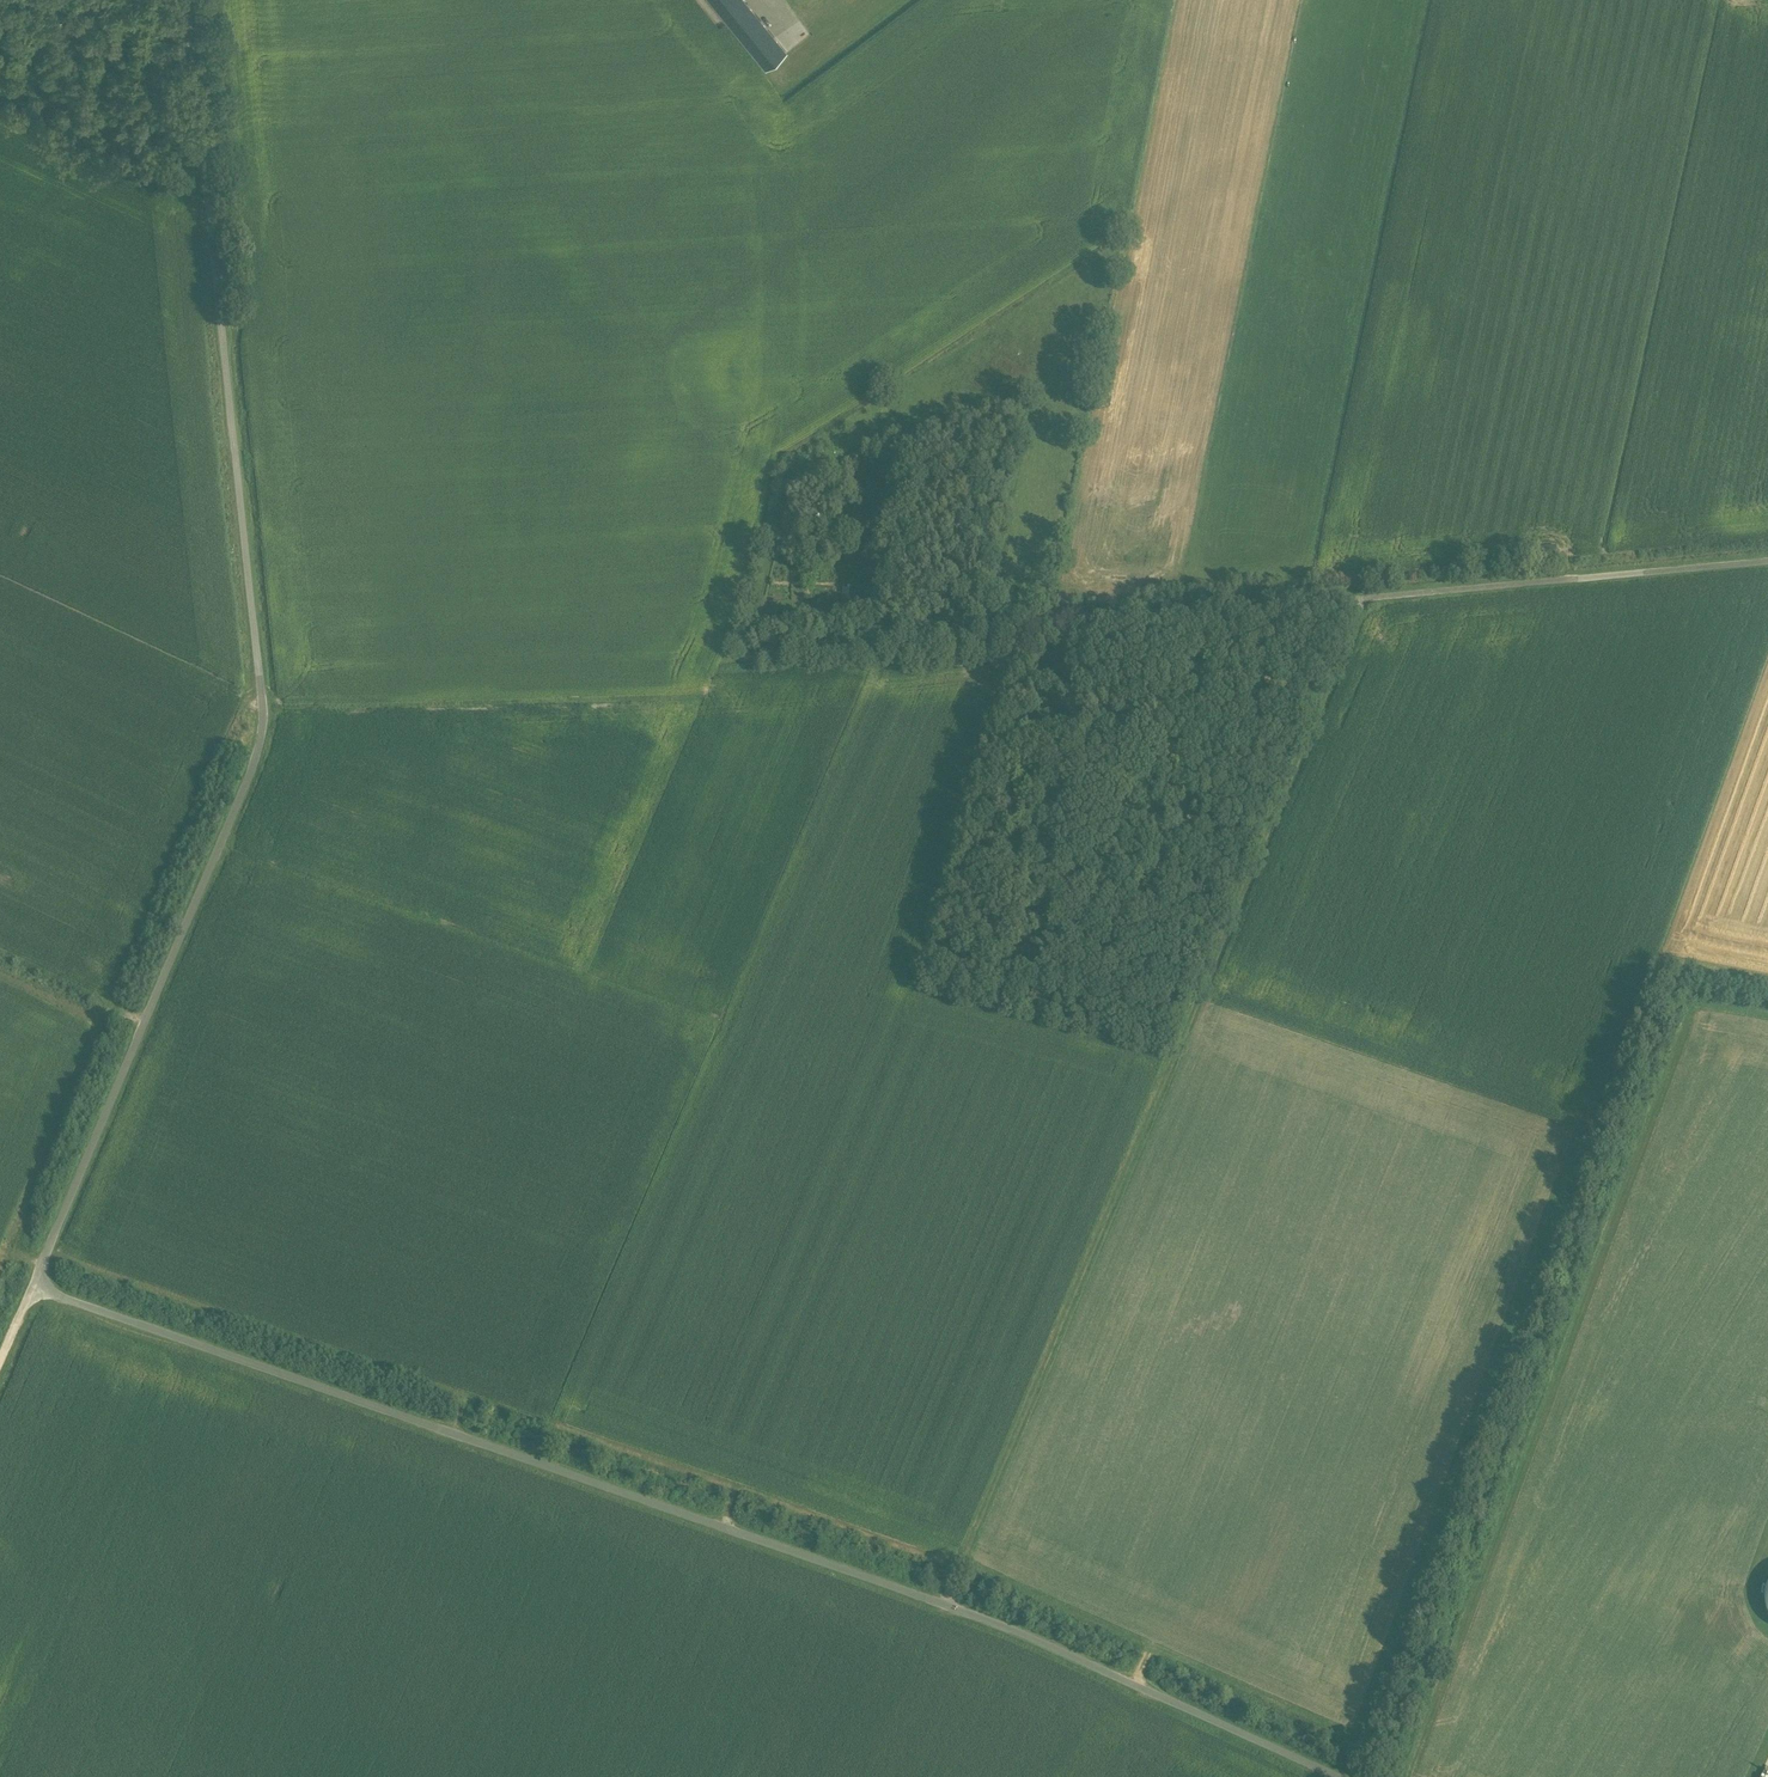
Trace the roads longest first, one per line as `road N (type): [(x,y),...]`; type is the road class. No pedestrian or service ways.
road 1 (unclassified): [(188,0),(265,716),(247,803),(34,1286),(997,1619),(1346,1776)]
road 2 (track): [(947,1601),(1365,600),(1767,562)]
road 3 (track): [(1365,600),(732,652)]

